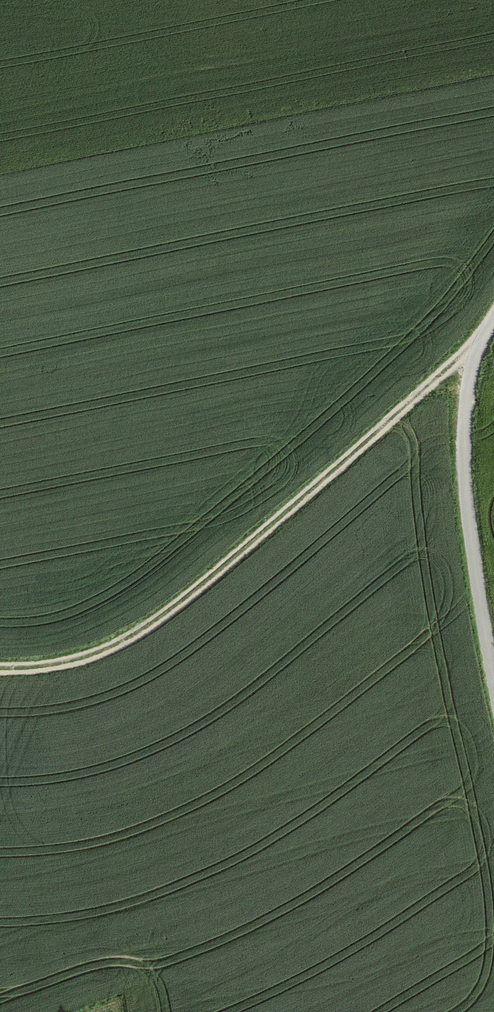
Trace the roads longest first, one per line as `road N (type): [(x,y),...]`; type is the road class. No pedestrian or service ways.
road 1 (track): [(479,343),(152,622),(91,657),(0,667)]
road 2 (unclassified): [(493,682),(466,498),(464,428),(469,375),(493,317)]

